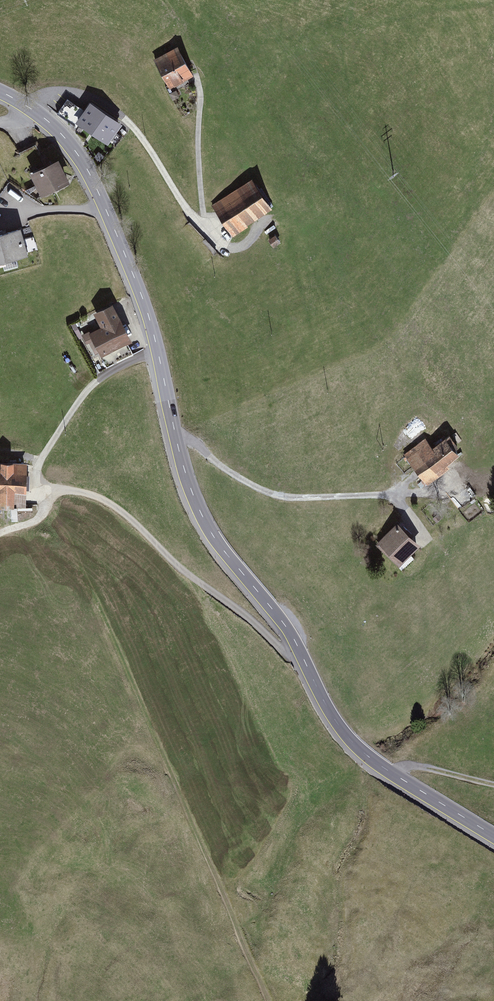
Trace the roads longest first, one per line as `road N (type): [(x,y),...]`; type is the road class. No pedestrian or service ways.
road 1 (tertiary): [(174,430),(212,532),(287,627),(349,738),(493,835)]
road 2 (tertiary): [(34,111),(74,150),(102,198),(145,305),(174,430)]
road 3 (residential): [(174,430),(221,468),(285,498),(398,500),(426,536)]
road 4 (residential): [(34,111),(57,90),(125,120),(215,245)]

